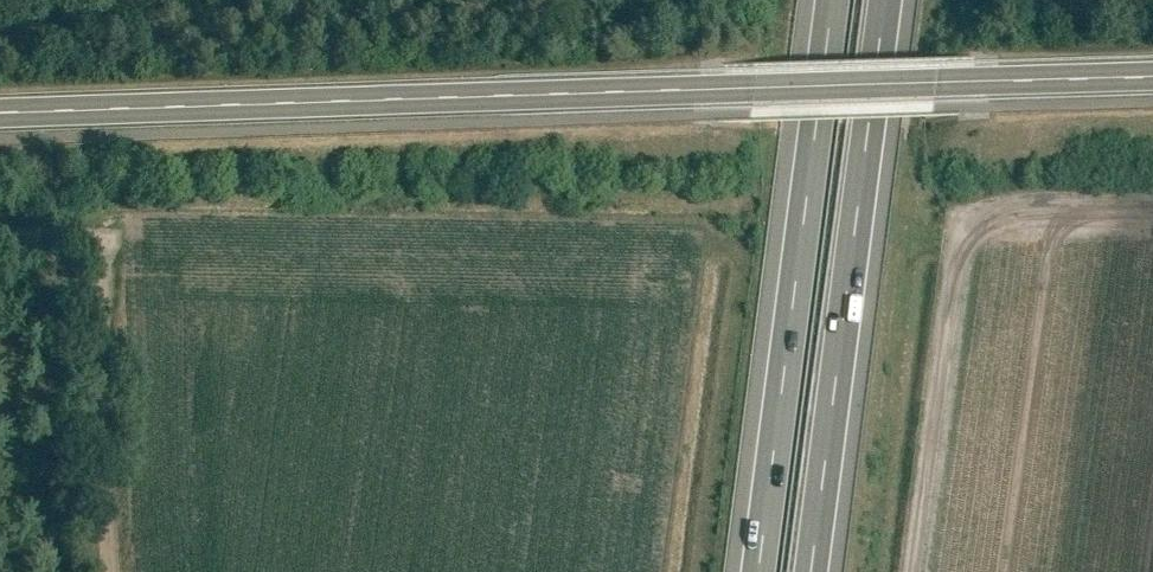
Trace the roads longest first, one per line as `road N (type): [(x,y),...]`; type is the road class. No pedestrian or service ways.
road 1 (tertiary): [(0,116),(1152,79)]
road 2 (motorway): [(811,571),(884,0)]
road 3 (motorway): [(831,0),(758,571)]
road 4 (track): [(0,234),(96,237),(108,571)]

